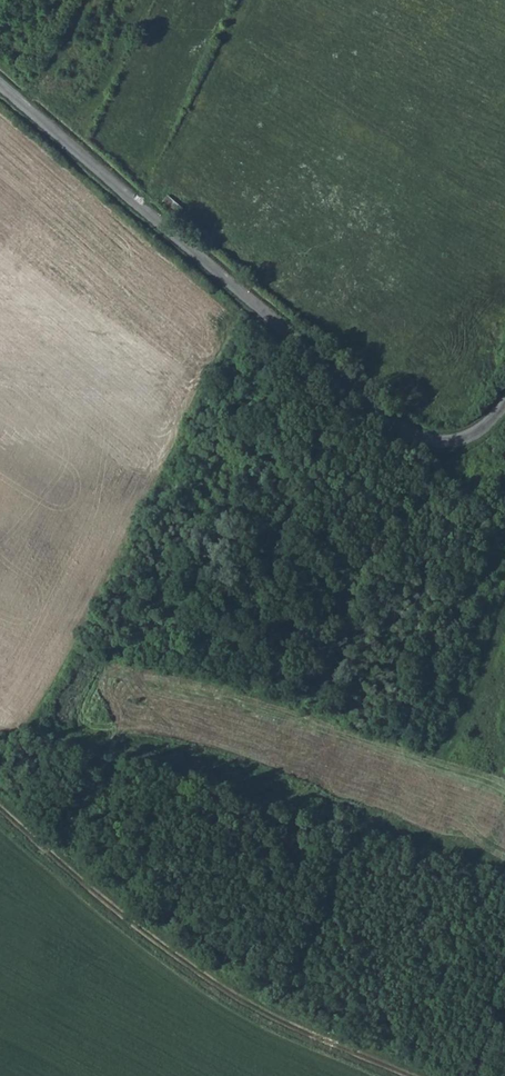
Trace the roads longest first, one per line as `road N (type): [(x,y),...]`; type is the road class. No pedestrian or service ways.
road 1 (unclassified): [(504,399),(471,438),(415,442),(0,85)]
road 2 (track): [(0,813),(257,1013),(398,1075)]

